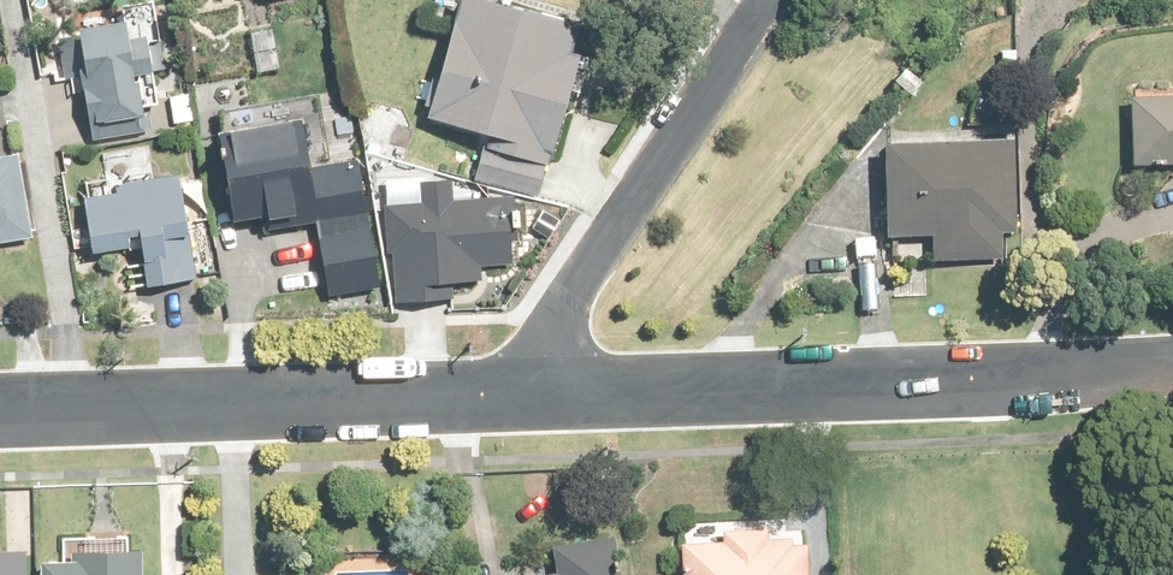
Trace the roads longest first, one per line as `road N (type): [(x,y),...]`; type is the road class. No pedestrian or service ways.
road 1 (residential): [(504,395),(1172,362)]
road 2 (residential): [(0,411),(504,395)]
road 3 (residential): [(782,0),(504,395)]

